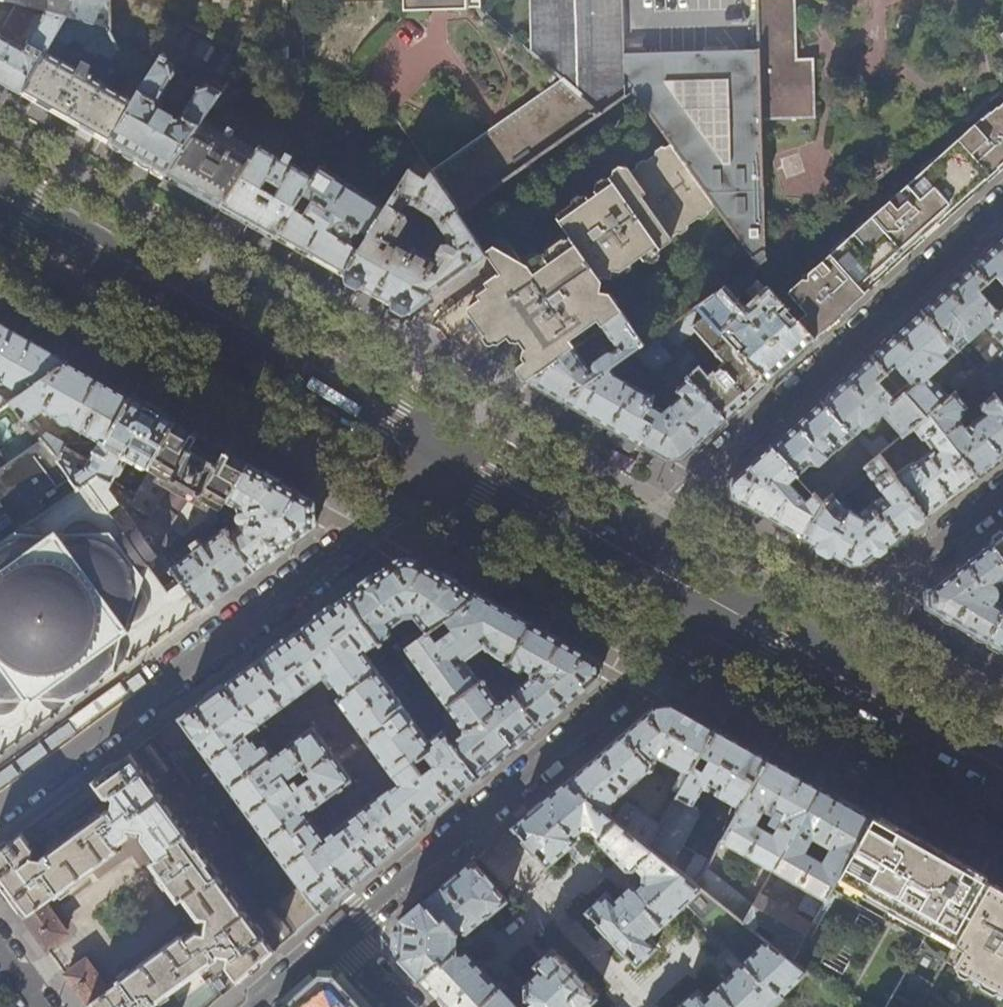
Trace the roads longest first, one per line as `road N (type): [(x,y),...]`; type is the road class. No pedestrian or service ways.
road 1 (residential): [(0,801),(465,466)]
road 2 (secondary): [(2,204),(465,466)]
road 3 (residential): [(619,552),(1002,209)]
road 4 (residential): [(724,611),(336,942)]
road 5 (residential): [(1002,497),(798,654)]
road 6 (secondary): [(798,654),(1002,769)]
road 7 (secondary): [(465,466),(619,552)]
road 8 (secondary): [(619,552),(724,611)]

